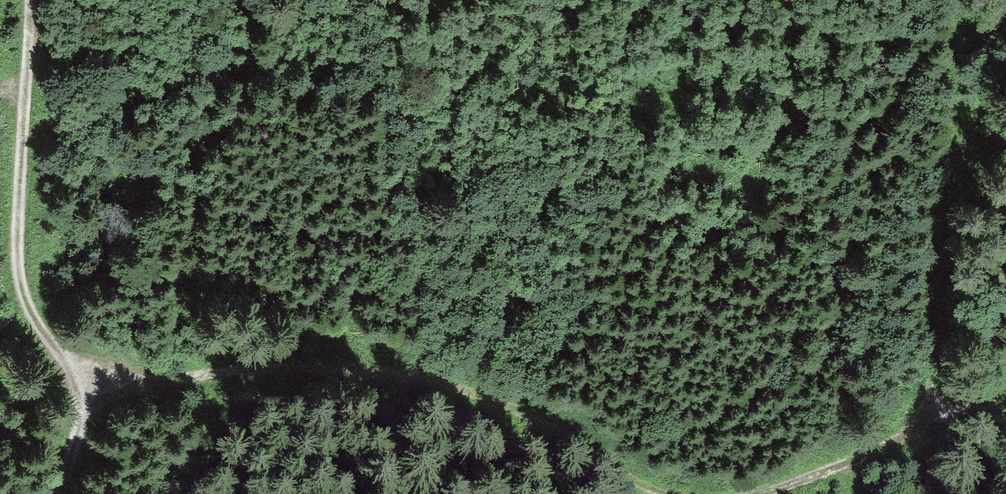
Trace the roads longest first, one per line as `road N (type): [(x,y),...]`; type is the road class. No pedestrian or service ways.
road 1 (track): [(96,387),(286,368),(409,376),(505,408),(674,493)]
road 2 (track): [(96,387),(44,331),(27,289),(35,0)]
road 3 (track): [(755,493),(879,457),(971,414),(1005,413)]

